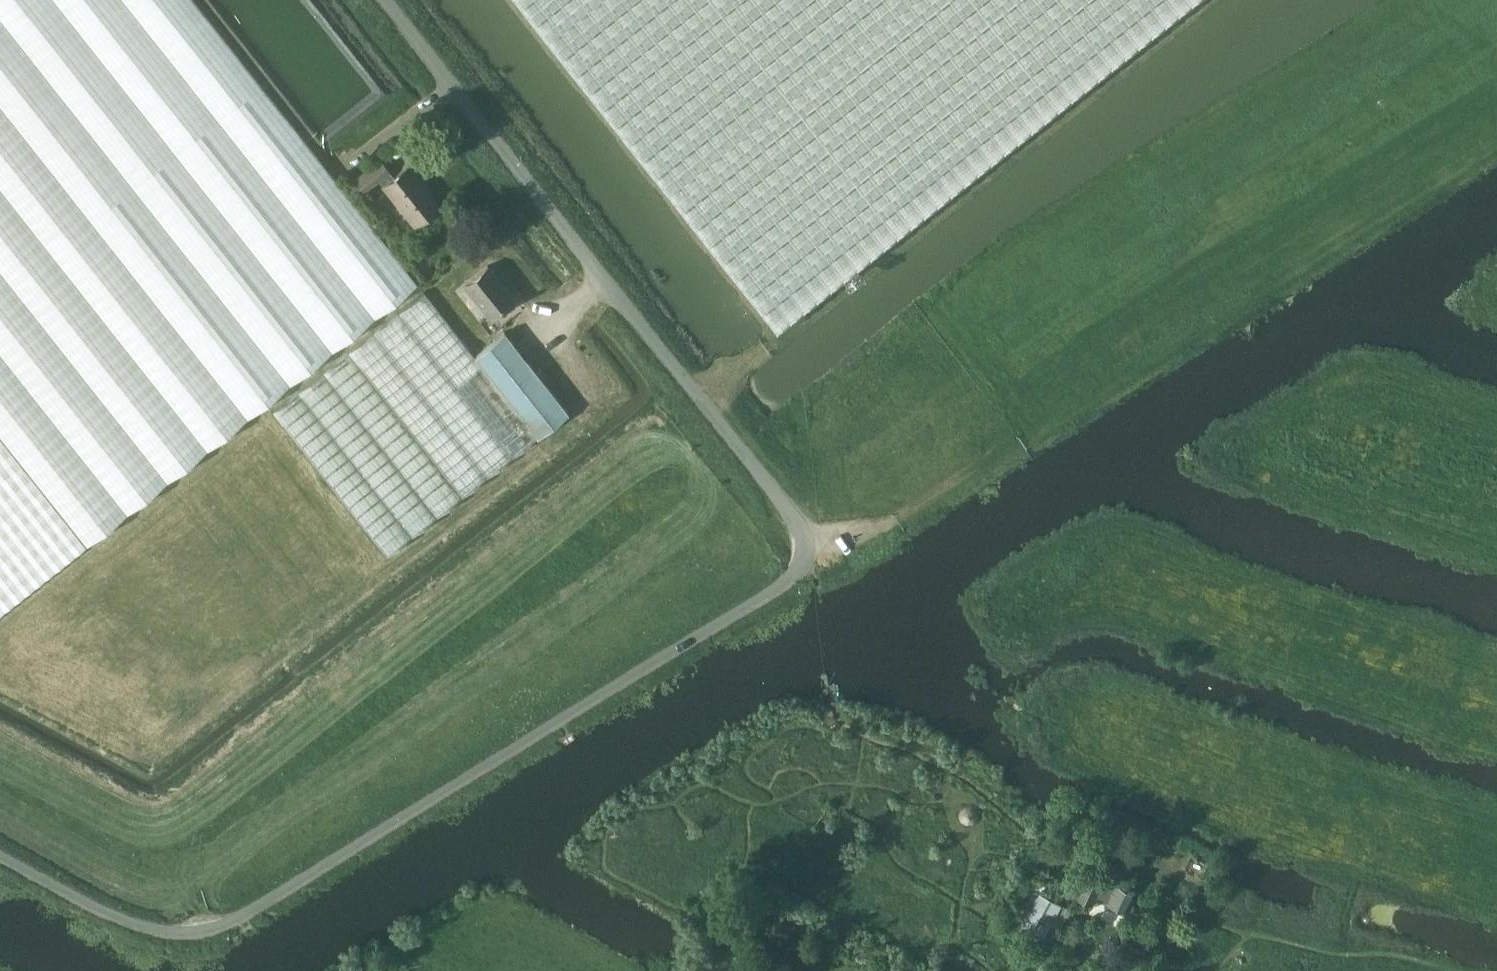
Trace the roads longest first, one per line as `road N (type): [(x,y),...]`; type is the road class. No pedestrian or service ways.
road 1 (unclassified): [(0,858),(163,937),(228,927),(791,583),(800,568),(804,536),(789,511),(385,0)]

